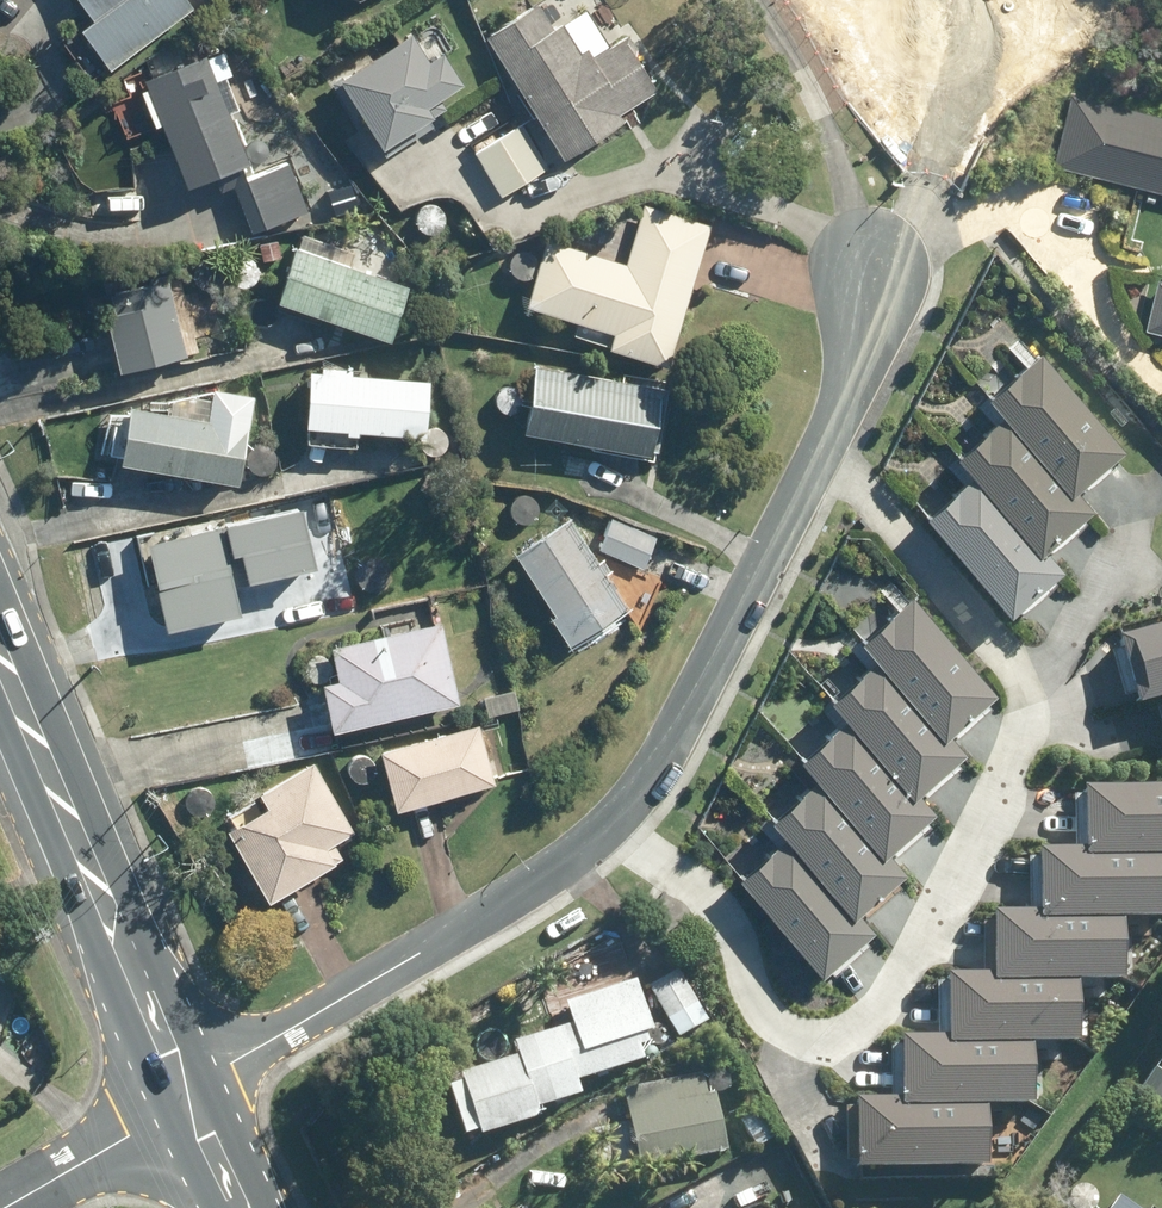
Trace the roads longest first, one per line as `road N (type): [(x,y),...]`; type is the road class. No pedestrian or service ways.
road 1 (residential): [(599,837),(649,859),(698,900),(744,957),(760,1009),(792,1036),(839,1036),(886,1009),(1025,719),(1011,664),(816,447)]
road 2 (residential): [(599,837),(187,1093)]
road 3 (primary): [(0,657),(187,1093)]
road 4 (residential): [(816,447),(654,768),(599,837)]
road 5 (unknown): [(870,278),(903,124),(878,0)]
road 6 (residential): [(6,1207),(187,1093)]
road 7 (residential): [(870,278),(846,387),(816,447)]
road 8 (primary): [(187,1093),(241,1207)]

